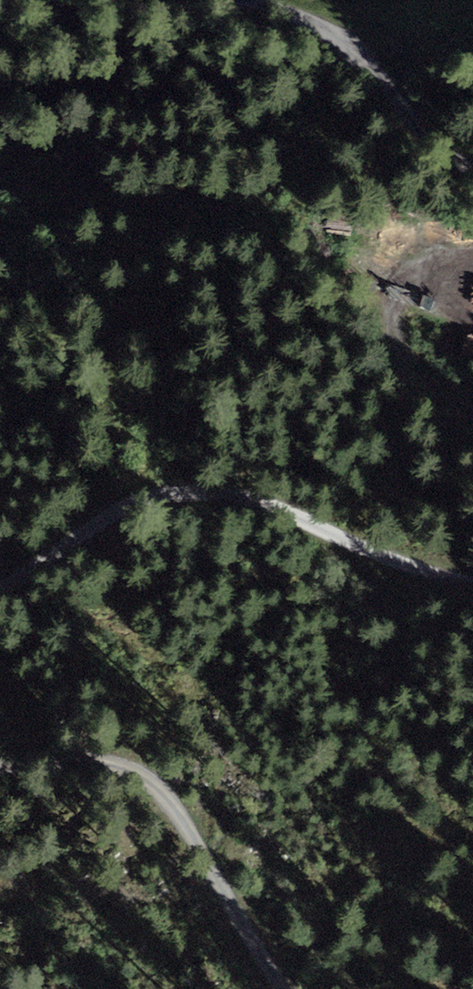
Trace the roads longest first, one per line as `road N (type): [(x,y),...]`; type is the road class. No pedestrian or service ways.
road 1 (unclassified): [(0,589),(111,513),(187,491),(245,497),(384,556),(472,582)]
road 2 (track): [(0,768),(113,764),(163,792),(281,988)]
road 3 (unclassified): [(472,163),(442,153),(372,72),(321,28),(250,0)]
road 4 (track): [(472,400),(441,392),(399,350),(392,295),(425,260),(472,256)]

